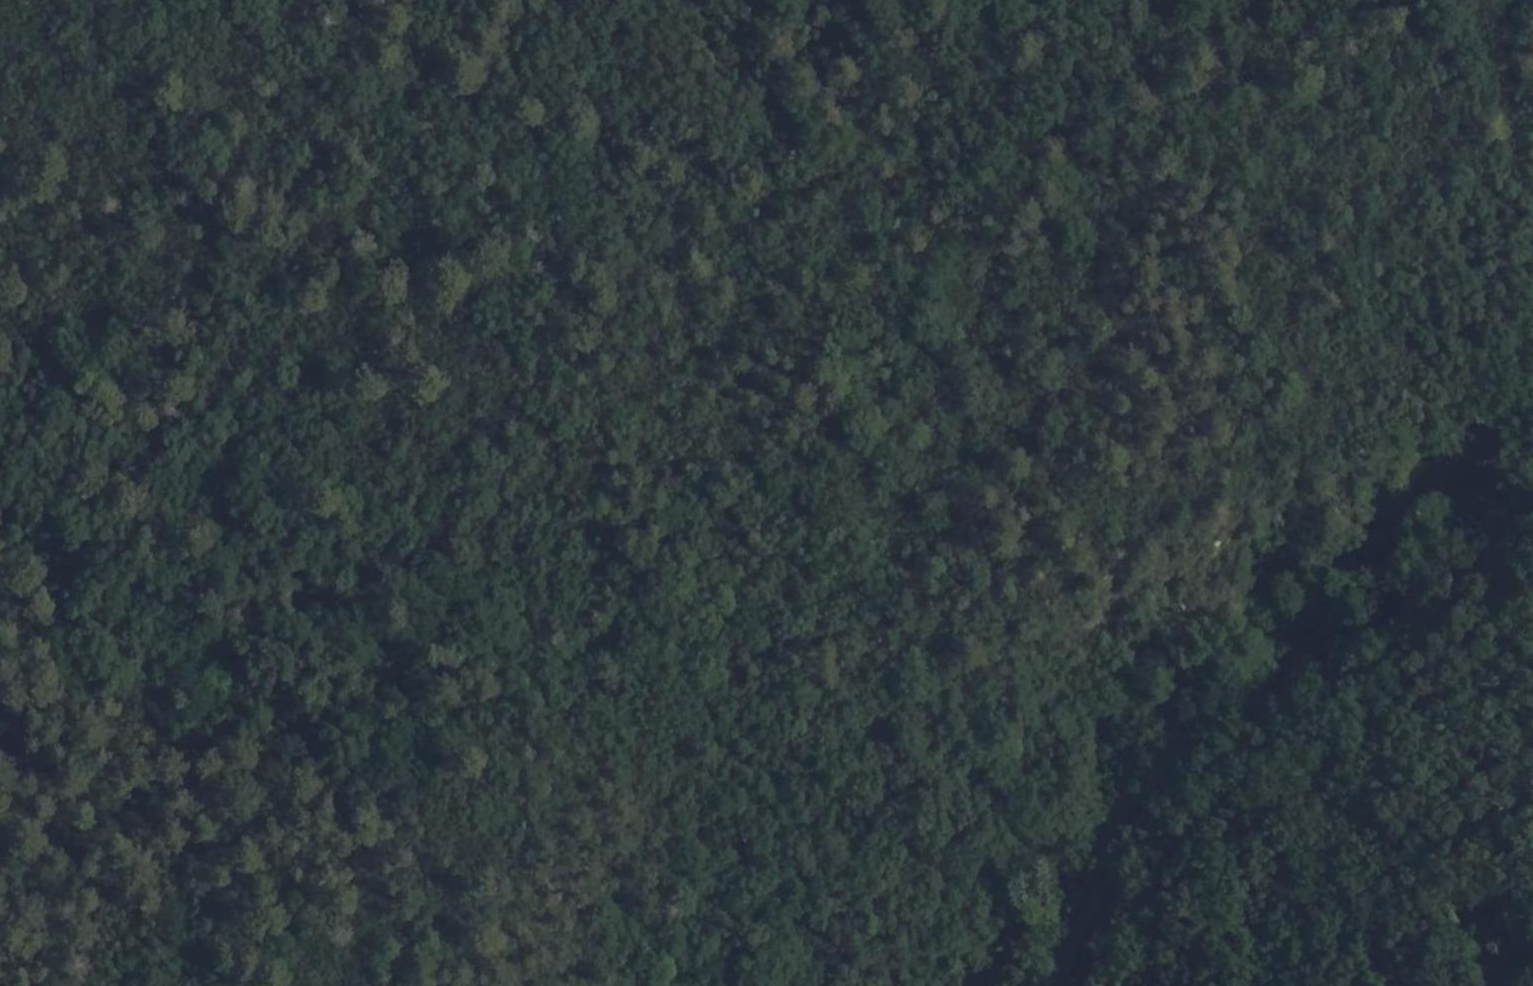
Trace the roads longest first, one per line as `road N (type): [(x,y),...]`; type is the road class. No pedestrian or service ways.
road 1 (track): [(1051,985),(1119,857),(1167,789),(1213,746),(1487,560),(1532,515)]

